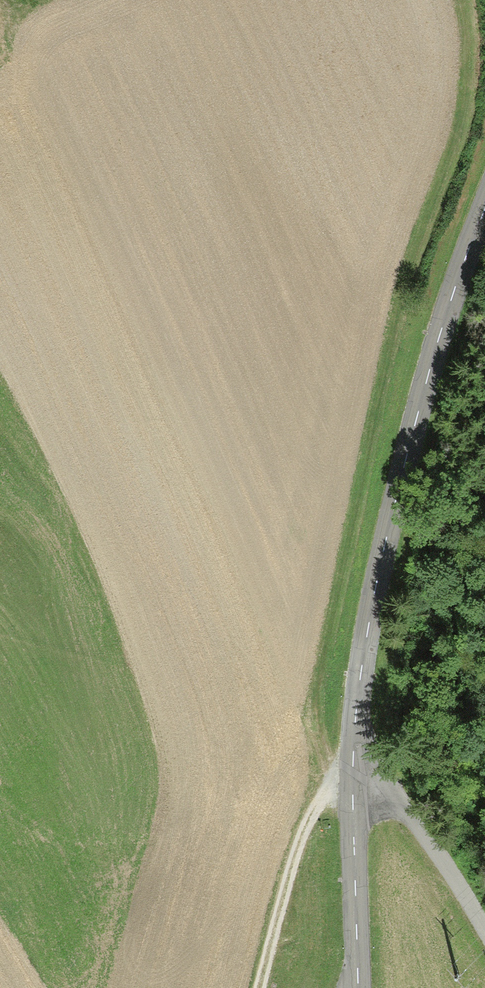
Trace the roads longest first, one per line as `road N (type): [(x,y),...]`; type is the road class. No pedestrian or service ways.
road 1 (track): [(355,779),(322,744),(306,707),(403,281),(461,99),(450,0)]
road 2 (tertiary): [(484,204),(440,330),(358,687),(359,987)]
road 3 (track): [(355,779),(306,828),(262,987)]

